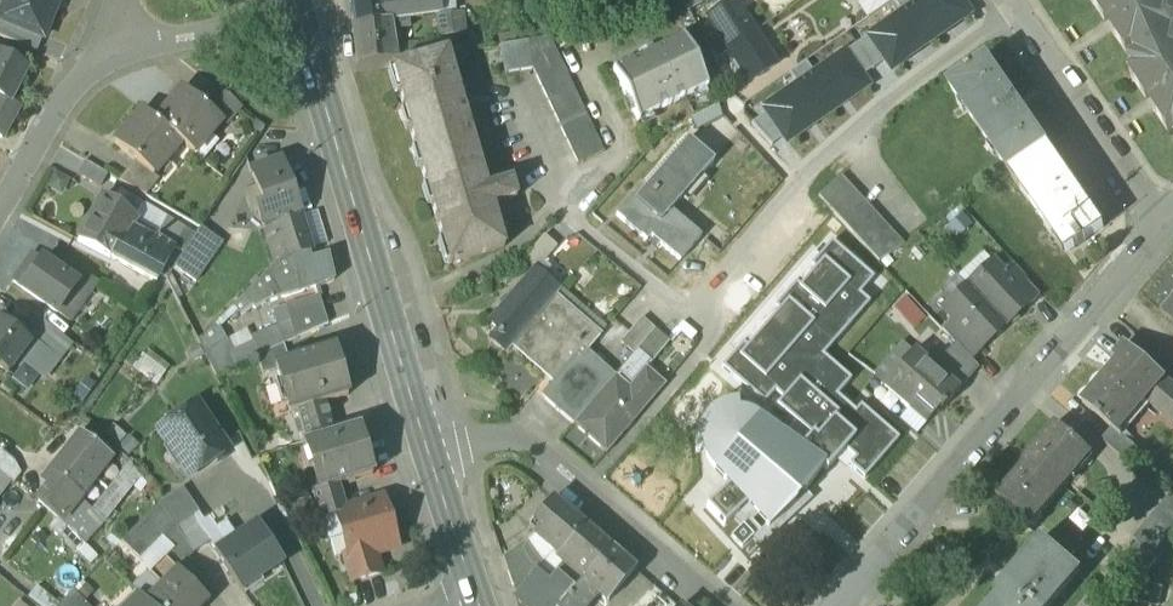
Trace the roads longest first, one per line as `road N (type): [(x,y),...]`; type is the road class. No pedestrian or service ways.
road 1 (residential): [(1166,212),(843,605)]
road 2 (secondary): [(425,451),(297,20)]
road 3 (residential): [(297,20),(108,59),(84,78),(0,204)]
road 4 (residential): [(425,451),(509,434),(541,448),(720,605)]
road 5 (residential): [(1007,0),(1166,212)]
road 6 (secondary): [(480,604),(425,451)]

